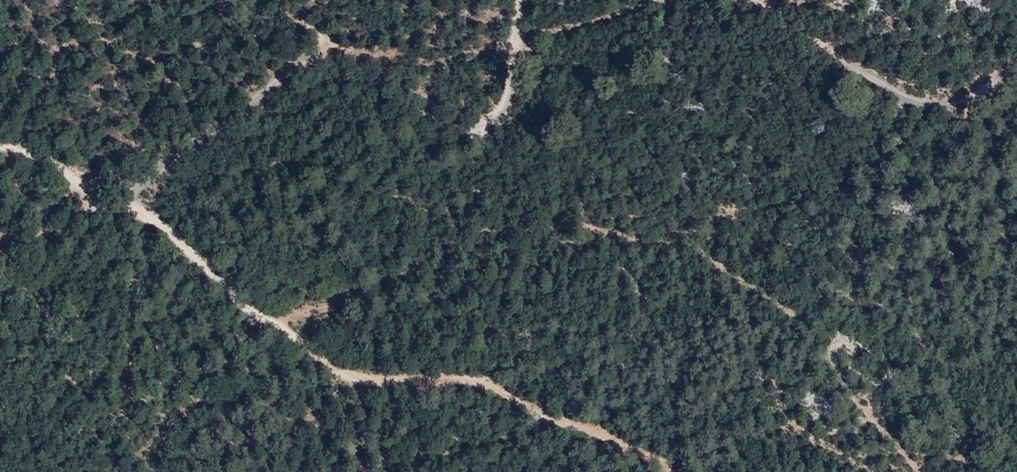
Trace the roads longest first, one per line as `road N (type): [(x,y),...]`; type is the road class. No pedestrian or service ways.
road 1 (track): [(0,244),(118,197),(331,48),(385,64),(446,113),(497,117),(523,0)]
road 2 (track): [(676,471),(533,415),(499,387),(353,378),(276,324)]
road 3 (track): [(276,324),(105,181),(0,146)]
road 4 (track): [(773,0),(891,90),(937,101),(1016,64)]

